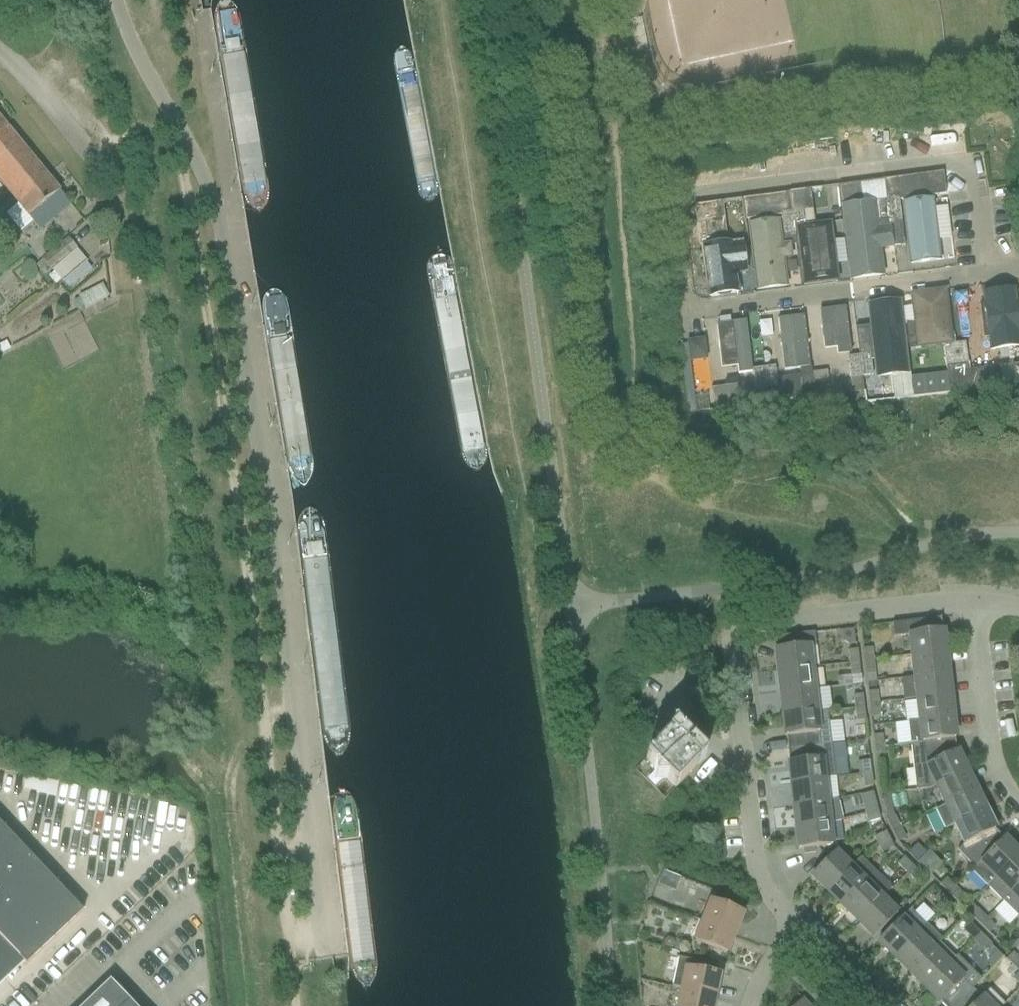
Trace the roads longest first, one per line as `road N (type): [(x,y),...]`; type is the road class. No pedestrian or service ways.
road 1 (unclassified): [(116,0),(209,193),(225,258),(321,960)]
road 2 (track): [(174,120),(241,545),(294,1005)]
road 3 (residential): [(990,280),(691,318),(674,195),(980,163)]
road 4 (residential): [(782,926),(762,895),(751,846),(737,629),(979,605)]
road 5 (residential): [(1018,814),(989,748),(979,605)]
road 6 (unclassified): [(104,177),(43,98),(0,59)]

